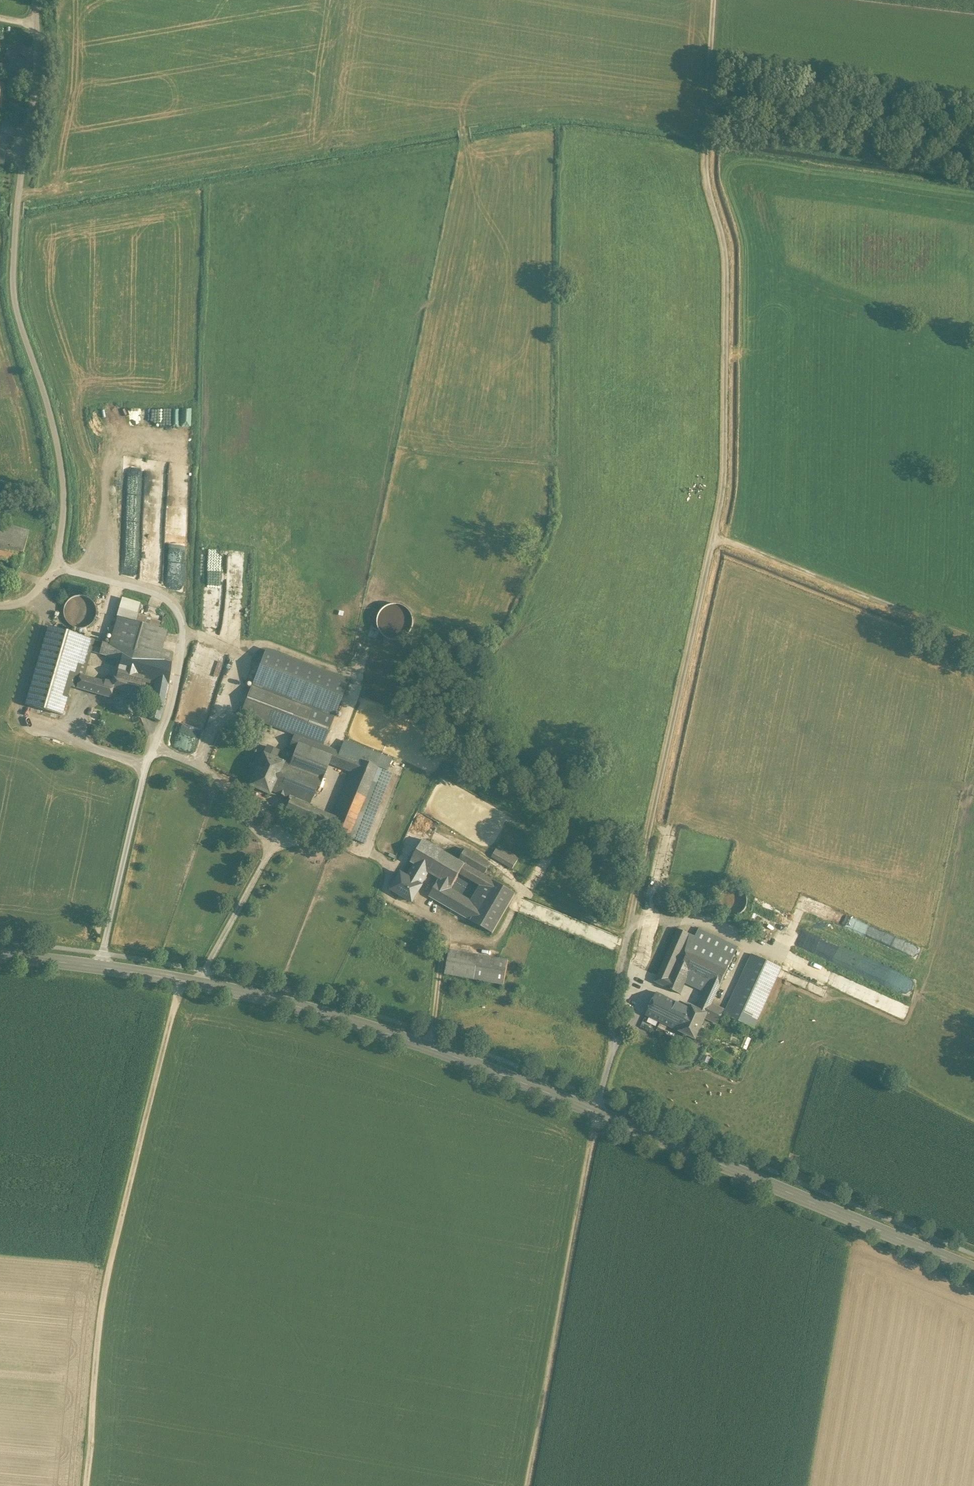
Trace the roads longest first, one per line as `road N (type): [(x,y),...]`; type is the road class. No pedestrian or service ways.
road 1 (track): [(36,0),(38,83),(17,210),(16,307),(62,448),(64,514),(54,567),(160,596),(182,625),(175,690),(149,761),(103,954)]
road 2 (secondary): [(0,957),(200,984),(433,1048),(973,1269)]
road 3 (track): [(973,640),(716,536),(725,492),(728,267),(707,183),(714,0)]
road 4 (track): [(88,1485),(102,1297),(182,980)]
road 5 (track): [(599,1111),(530,1485)]

